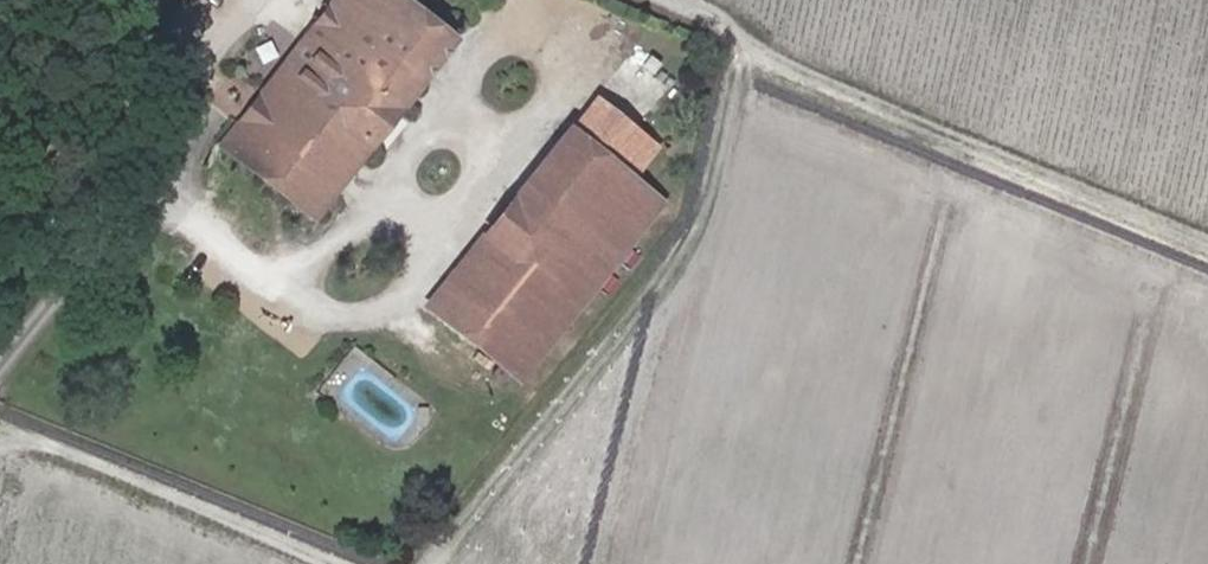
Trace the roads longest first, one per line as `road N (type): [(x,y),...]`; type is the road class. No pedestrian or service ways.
road 1 (track): [(802,74),(421,563)]
road 2 (track): [(1207,245),(744,49),(697,14),(661,0)]
road 3 (track): [(345,563),(49,444),(0,446)]

